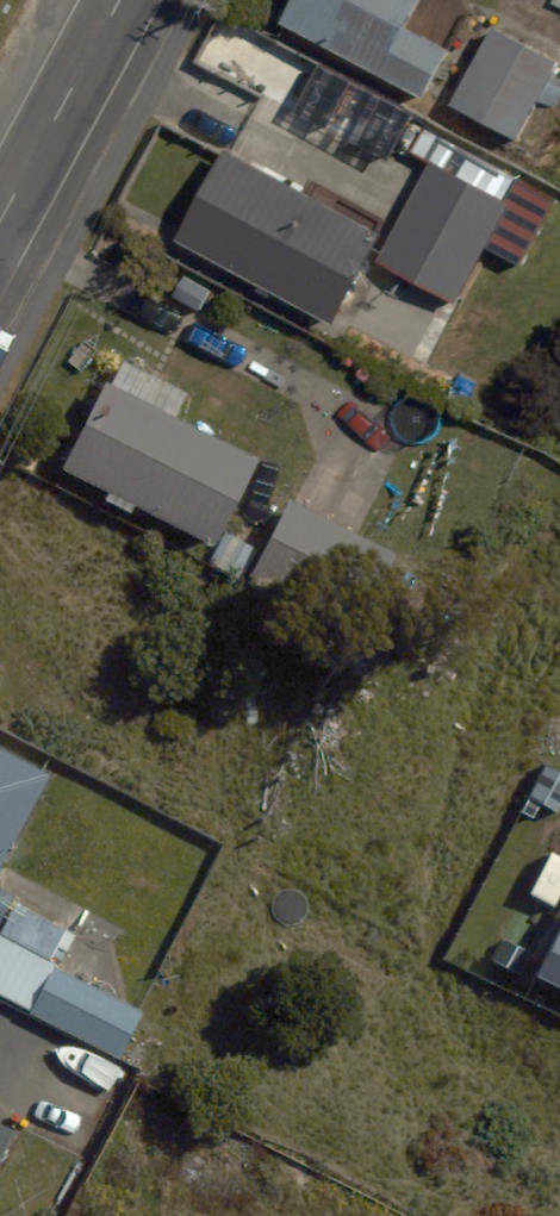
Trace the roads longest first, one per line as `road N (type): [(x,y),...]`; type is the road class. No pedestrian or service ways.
road 1 (residential): [(0,221),(117,0)]

